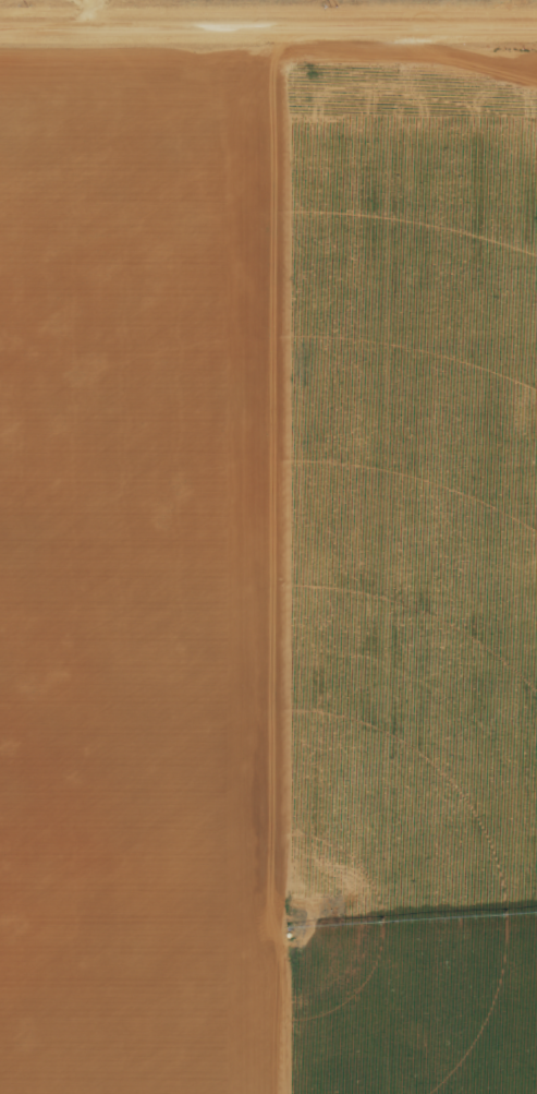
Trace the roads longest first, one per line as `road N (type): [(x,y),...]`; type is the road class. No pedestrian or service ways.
road 1 (residential): [(536,6),(154,0)]

